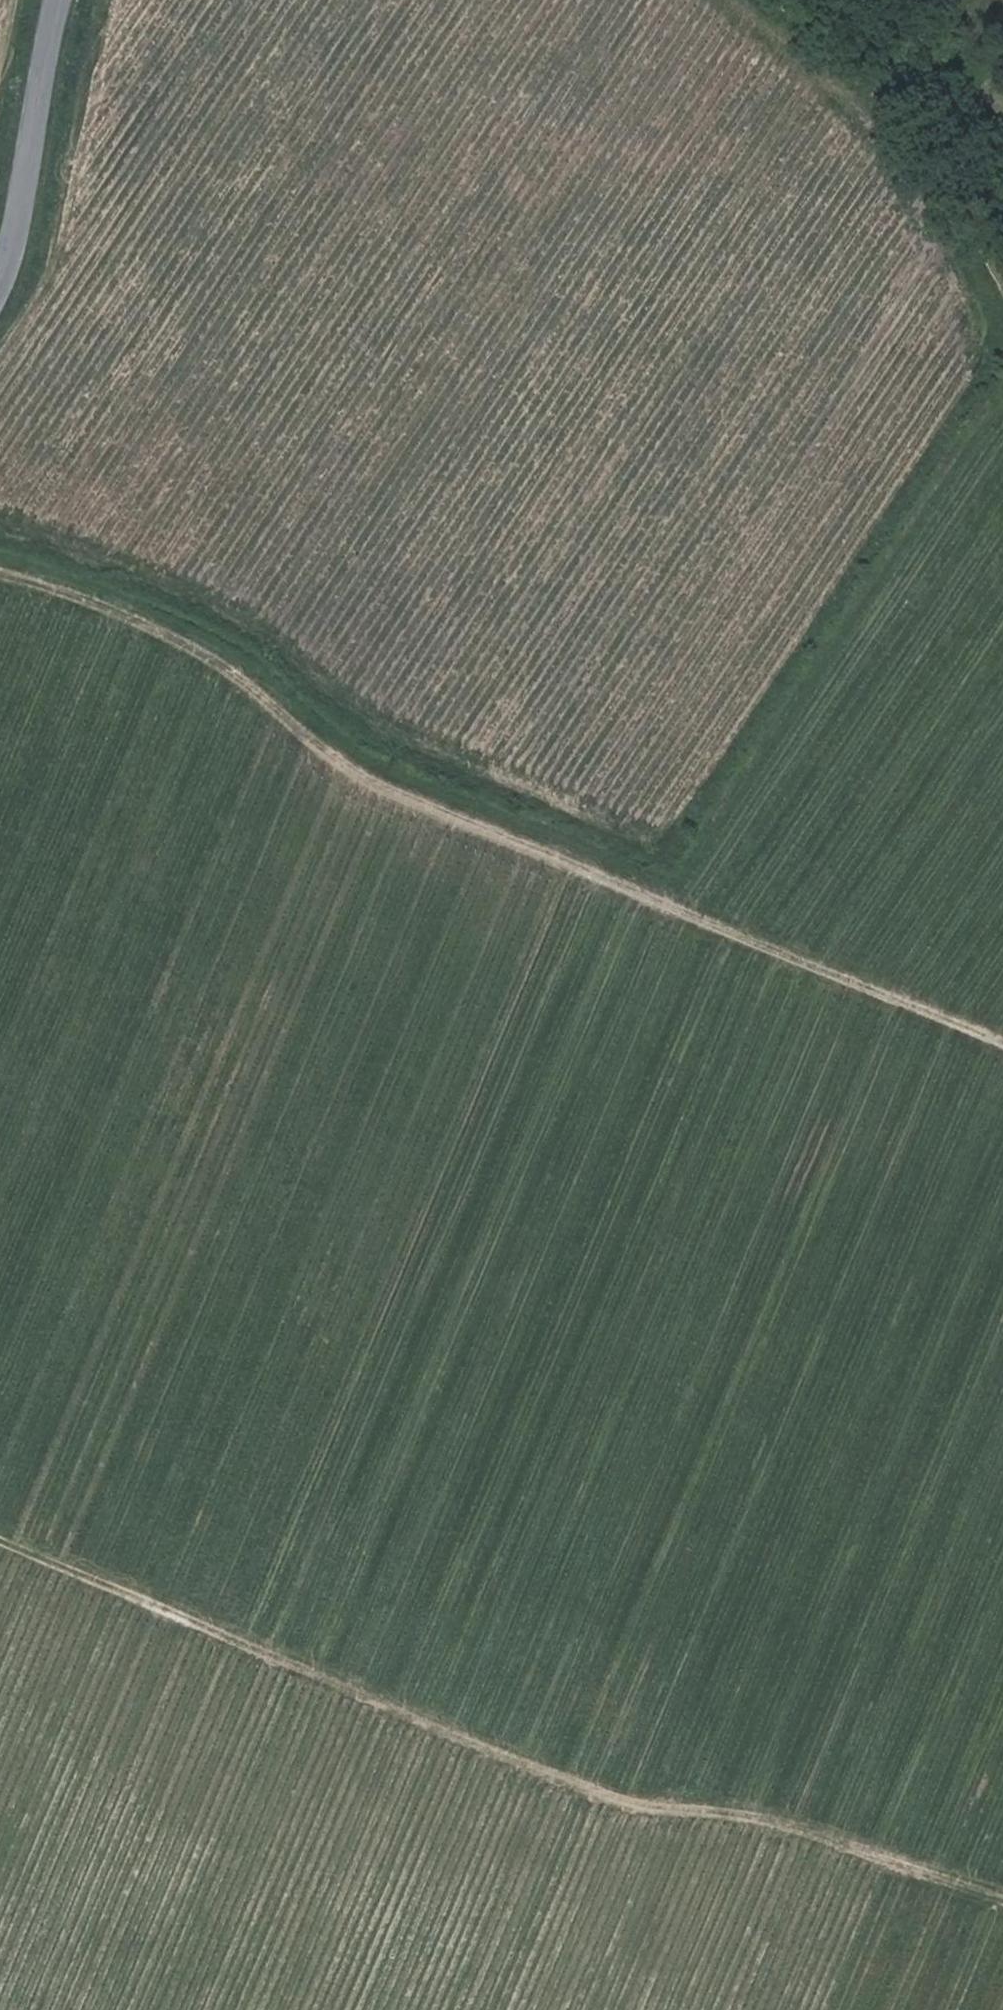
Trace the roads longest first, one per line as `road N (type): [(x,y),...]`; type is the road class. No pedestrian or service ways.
road 1 (track): [(0,573),(200,649),(253,682),(319,743),(389,787),(1002,1045)]
road 2 (track): [(0,1537),(637,1807),(774,1816),(1002,1893)]
road 3 (track): [(782,0),(898,110),(1002,271)]
road 4 (tertiary): [(0,290),(16,246),(61,0)]

